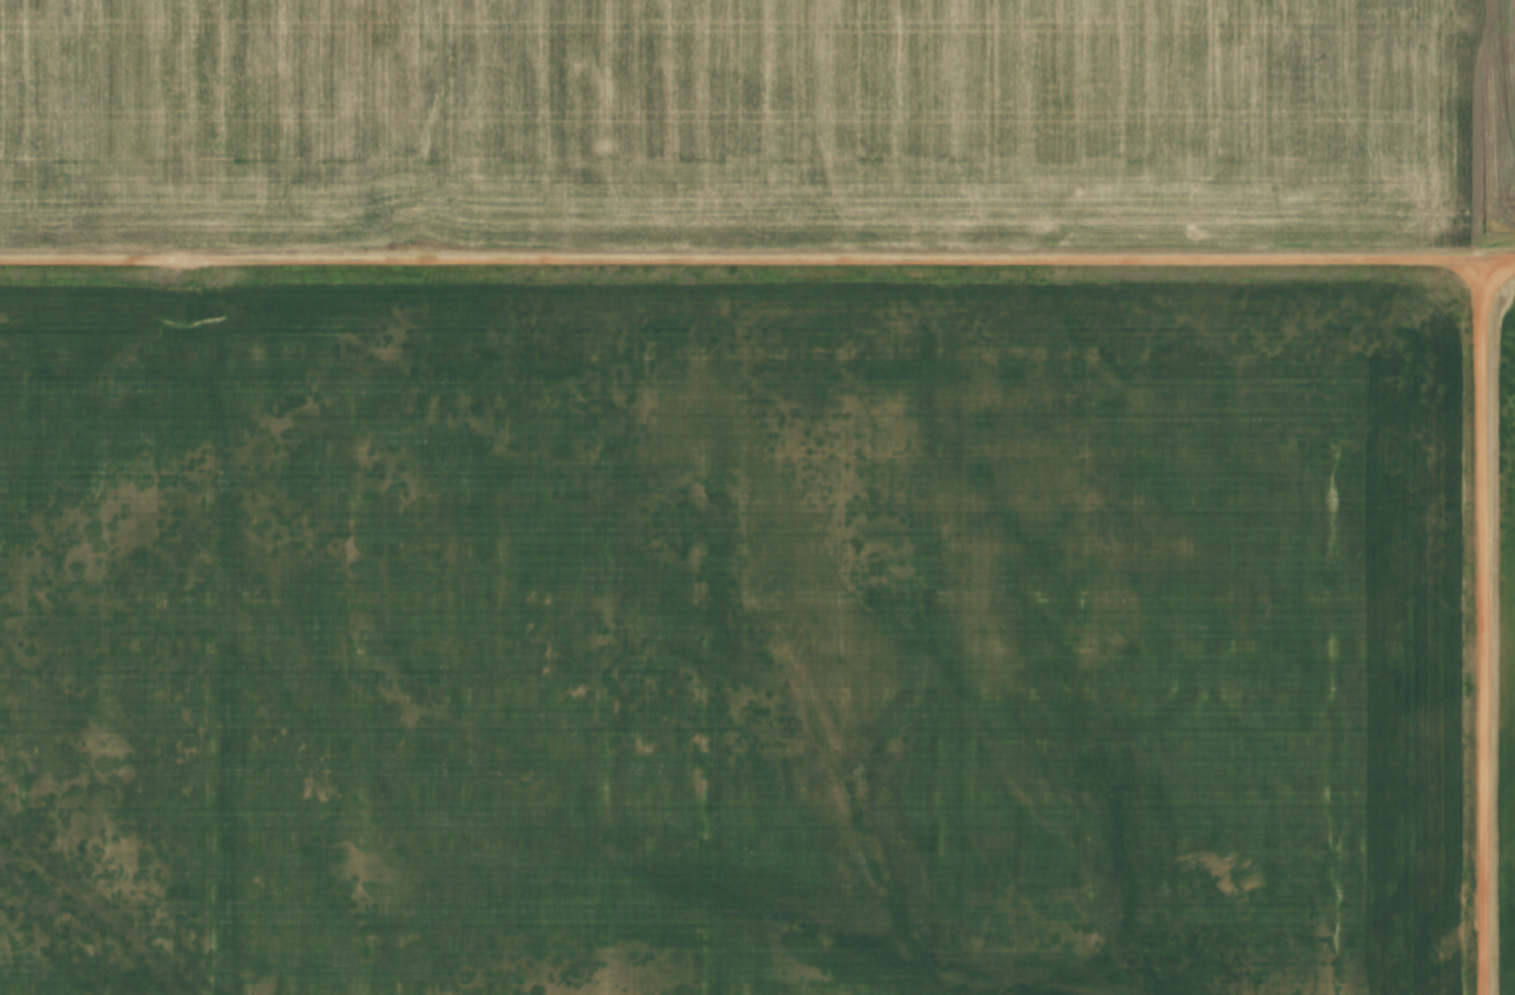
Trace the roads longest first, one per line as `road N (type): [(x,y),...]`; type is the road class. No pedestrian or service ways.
road 1 (track): [(0,263),(1514,259)]
road 2 (residential): [(1487,260),(1485,994)]

